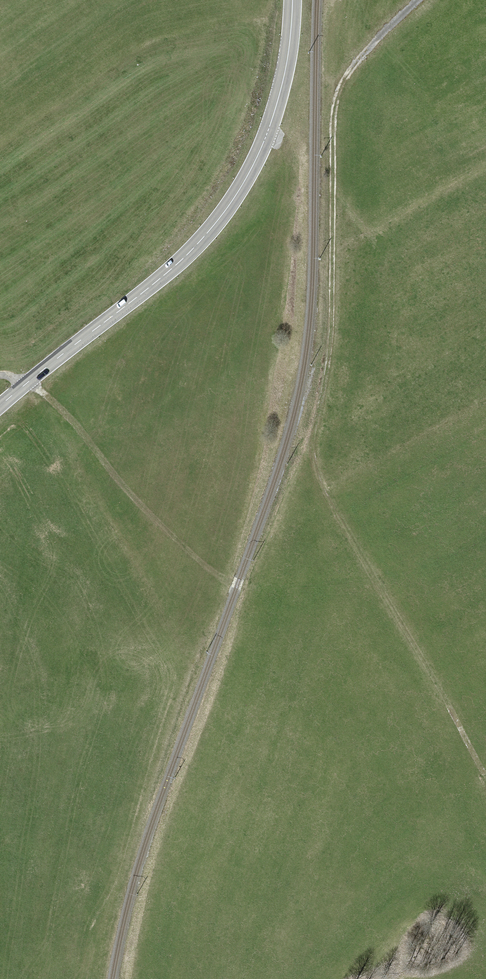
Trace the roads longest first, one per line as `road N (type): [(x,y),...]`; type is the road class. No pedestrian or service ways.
road 1 (track): [(446,698),(319,476),(313,445),(329,363),(338,94),(418,0)]
road 2 (primary): [(0,408),(172,270),(223,214),(269,130),(293,0)]
road 3 (track): [(263,590),(227,582),(182,549),(29,382)]

